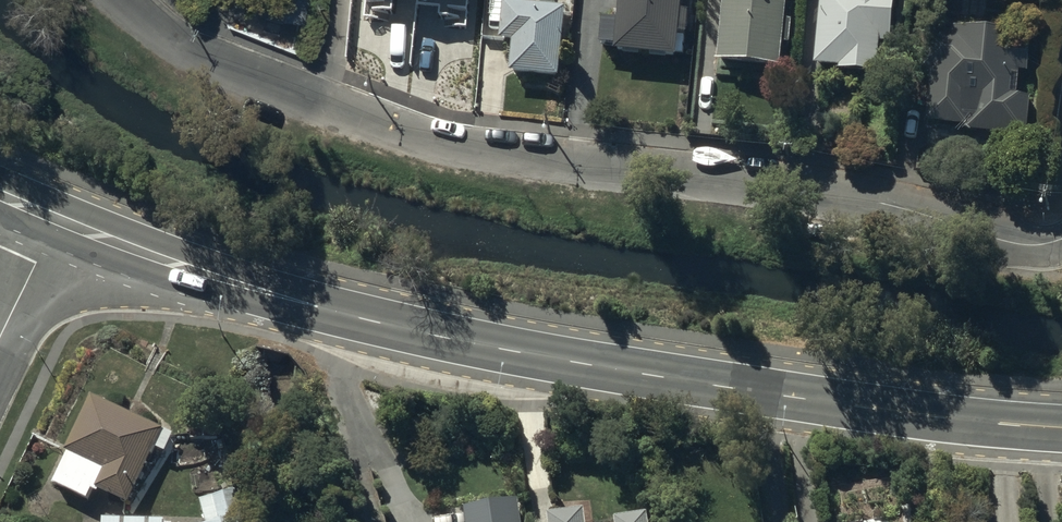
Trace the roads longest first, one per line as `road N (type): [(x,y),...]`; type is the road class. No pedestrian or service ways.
road 1 (secondary): [(1061,429),(779,395),(419,332),(265,293),(55,218)]
road 2 (residential): [(124,0),(209,61),(453,146),(823,191),(1012,242),(1061,238)]
road 3 (residential): [(55,218),(0,336)]

